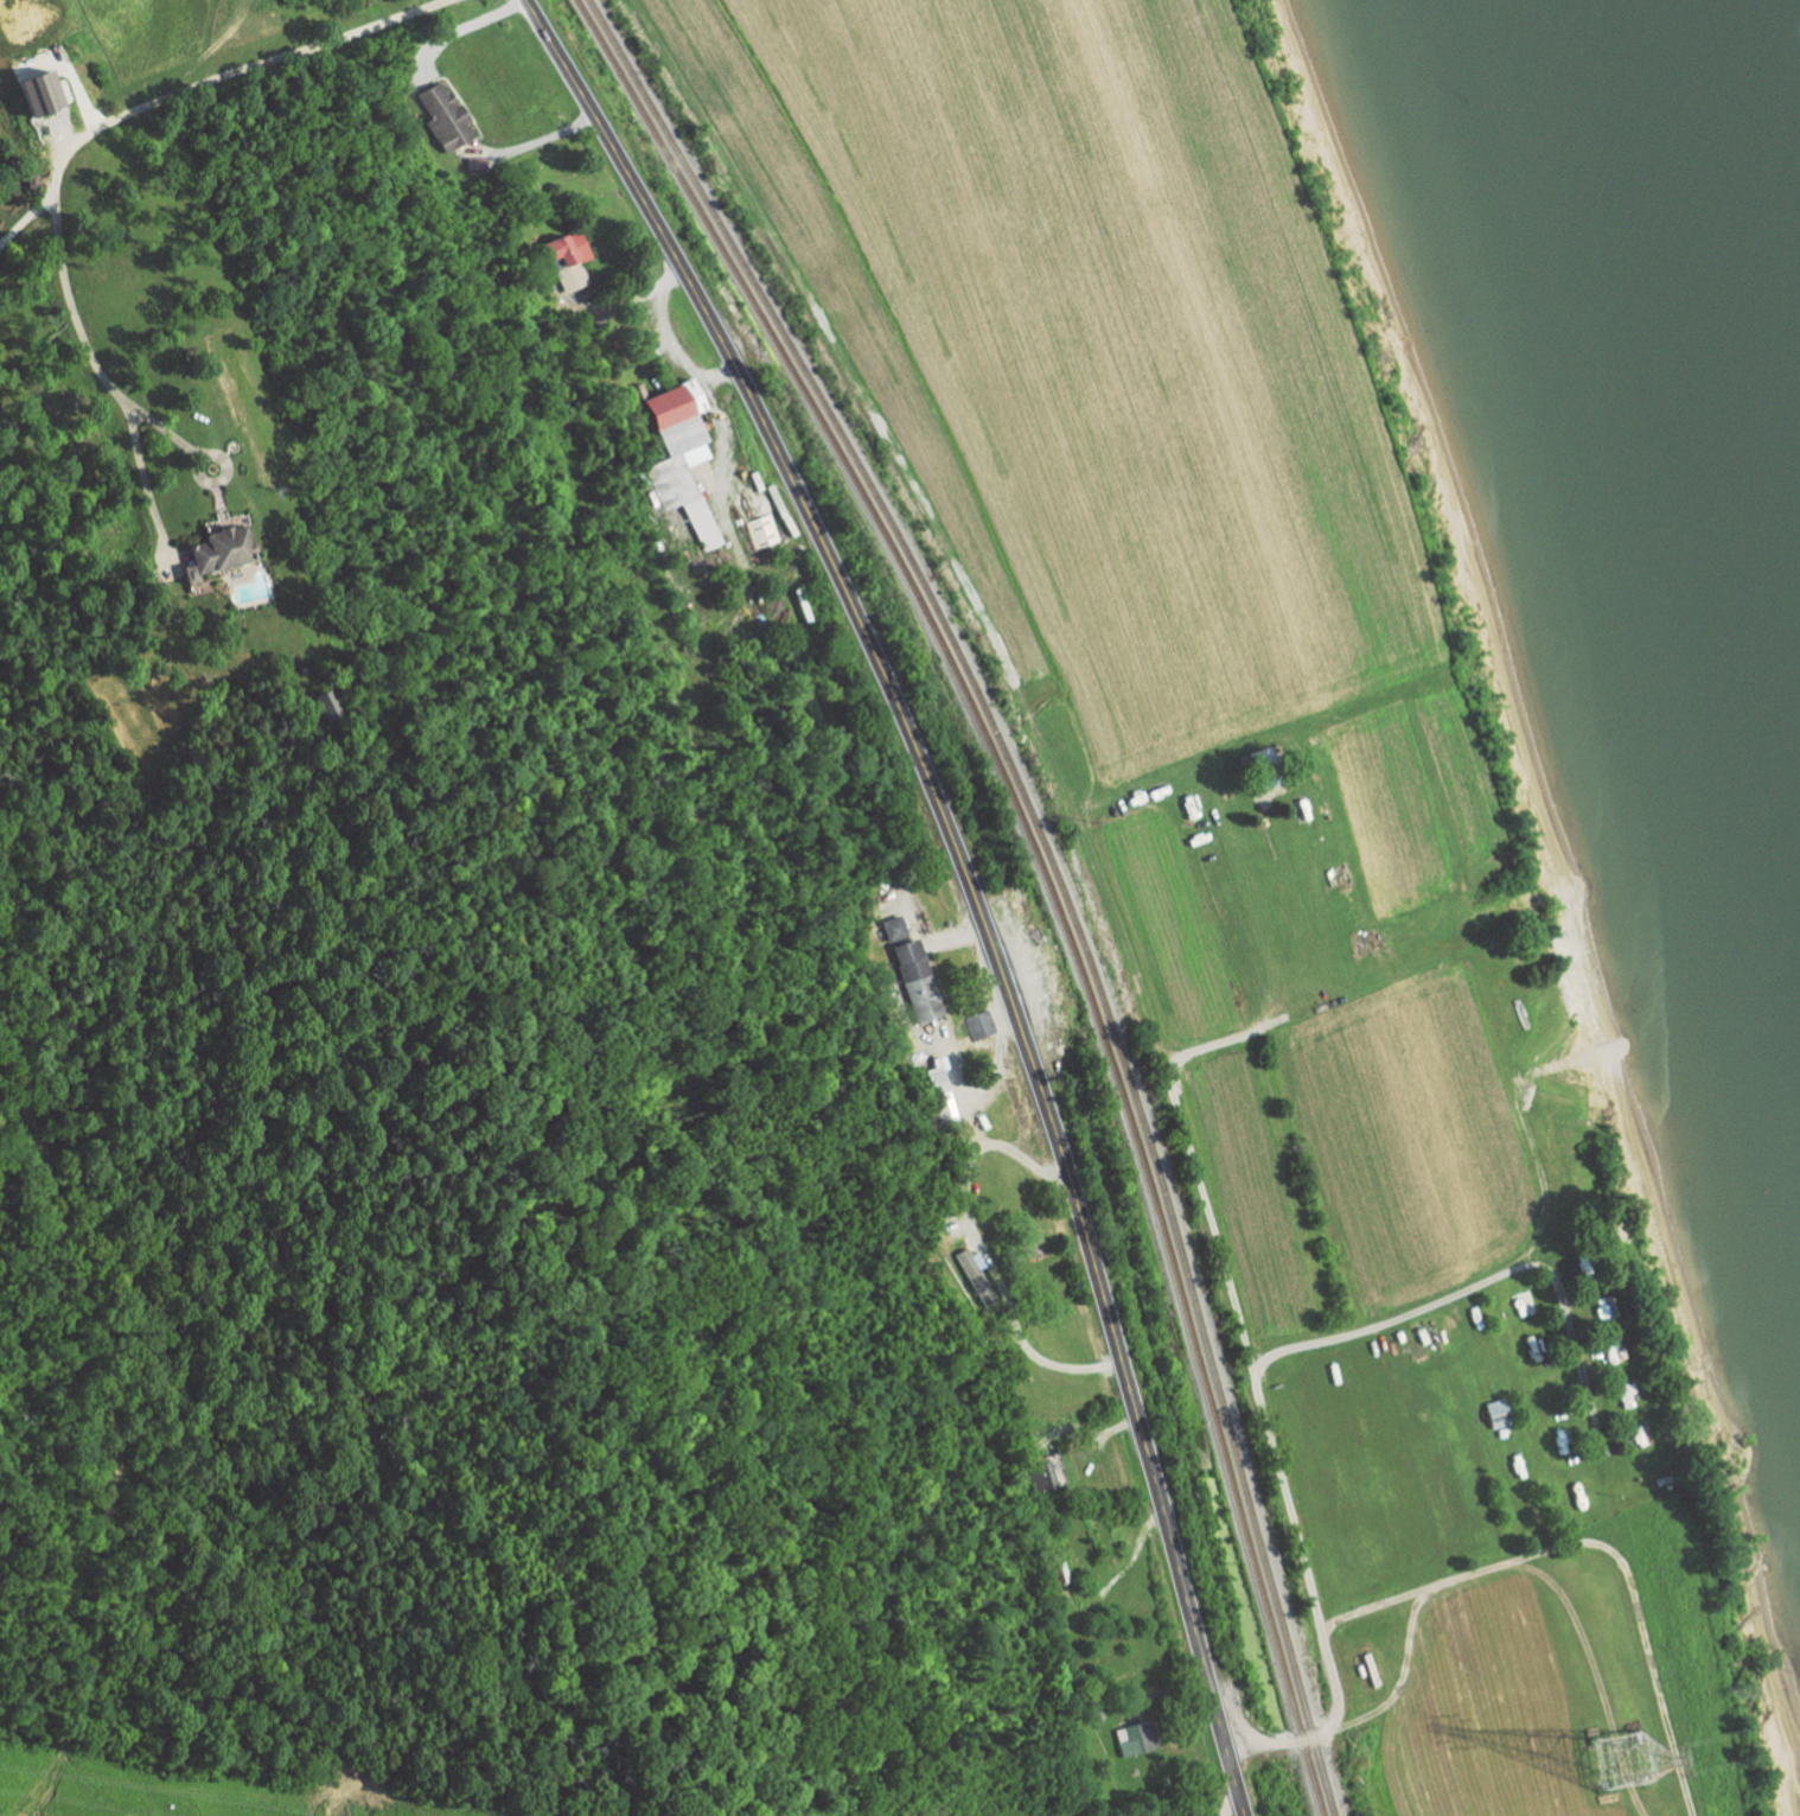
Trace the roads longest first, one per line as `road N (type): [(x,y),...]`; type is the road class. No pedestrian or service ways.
road 1 (secondary): [(1243,1815),(1060,1160),(997,968),(905,731),(717,337),(524,0)]
road 2 (track): [(1164,1070),(1128,999),(1075,835),(1104,798),(1189,780),(1247,757)]

